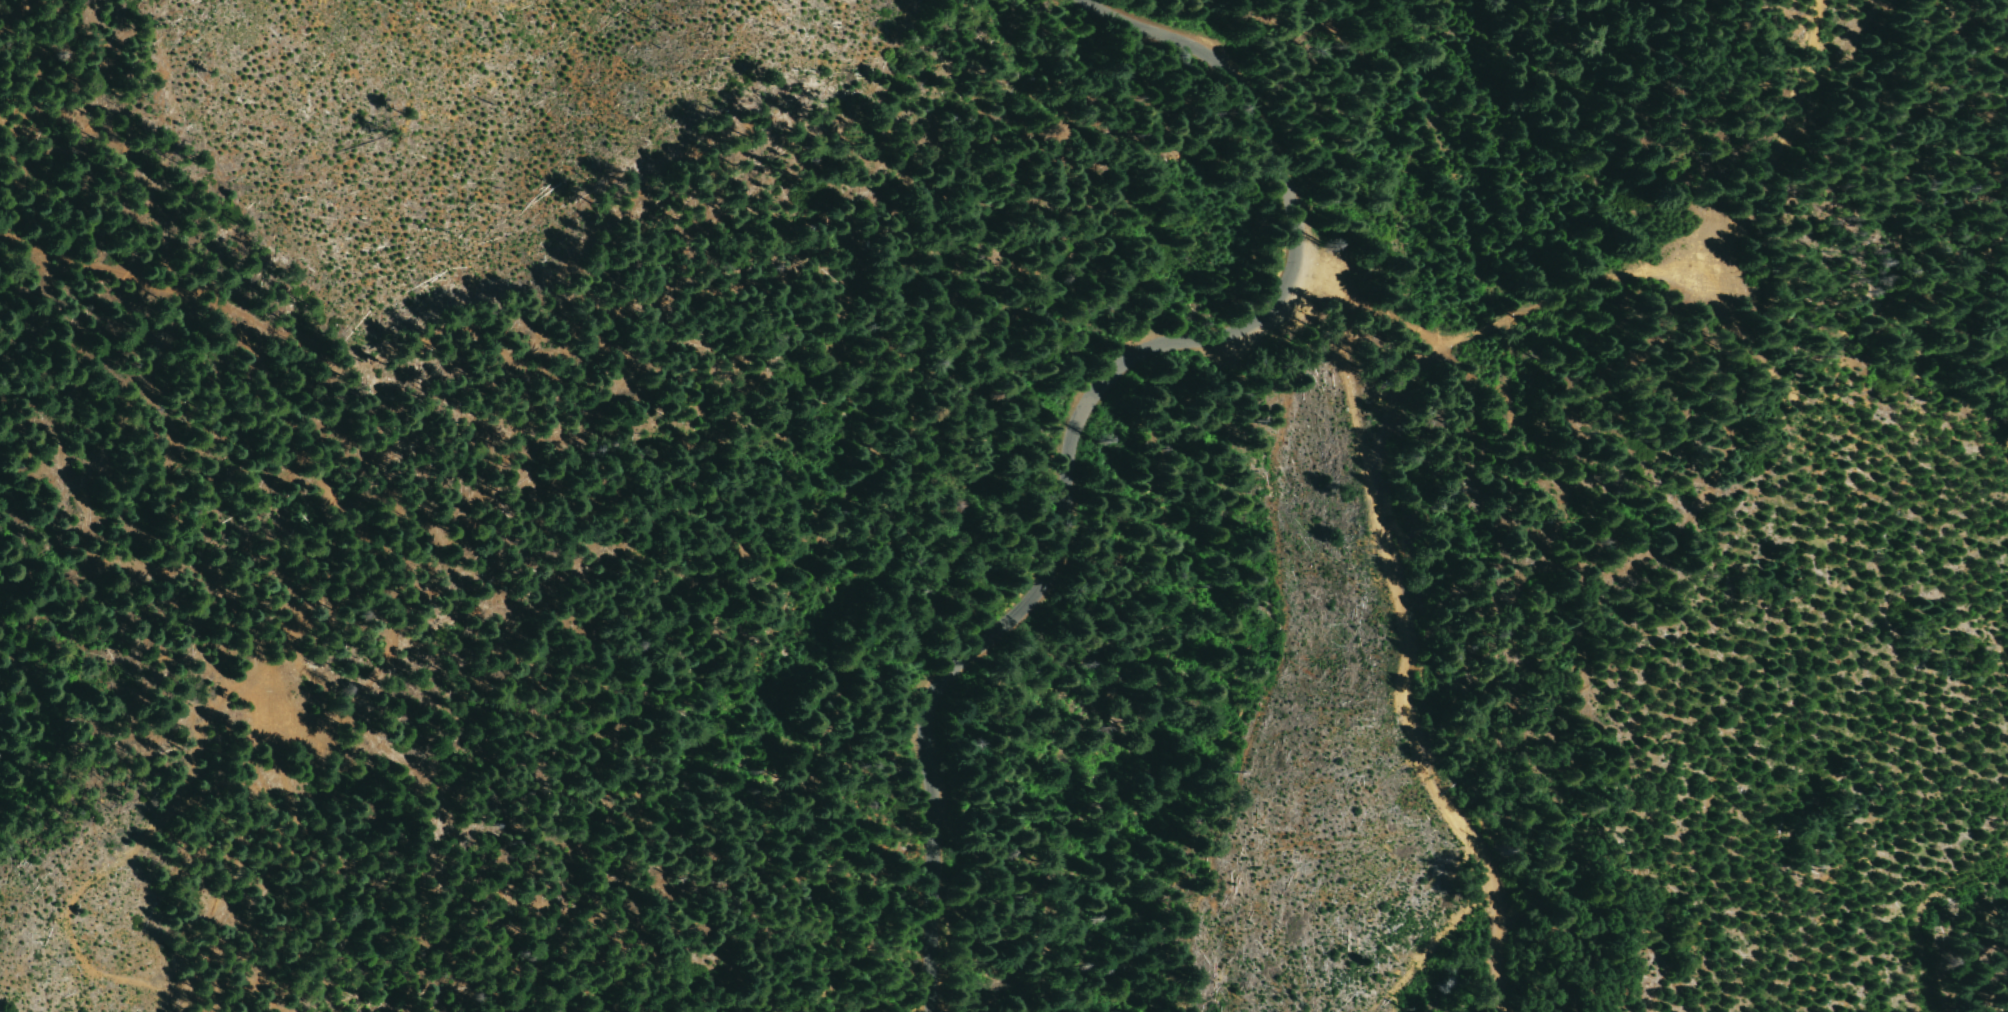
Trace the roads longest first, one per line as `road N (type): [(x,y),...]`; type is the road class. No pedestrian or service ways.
road 1 (tertiary): [(932,1011),(932,703),(965,660),(1025,607),(1044,576),(1073,441),(1104,384),(1157,350),(1235,335),(1277,300),(1289,265),(1285,184),(1260,130),(1215,79),(1073,0)]
road 2 (track): [(103,0),(58,163),(0,317)]

